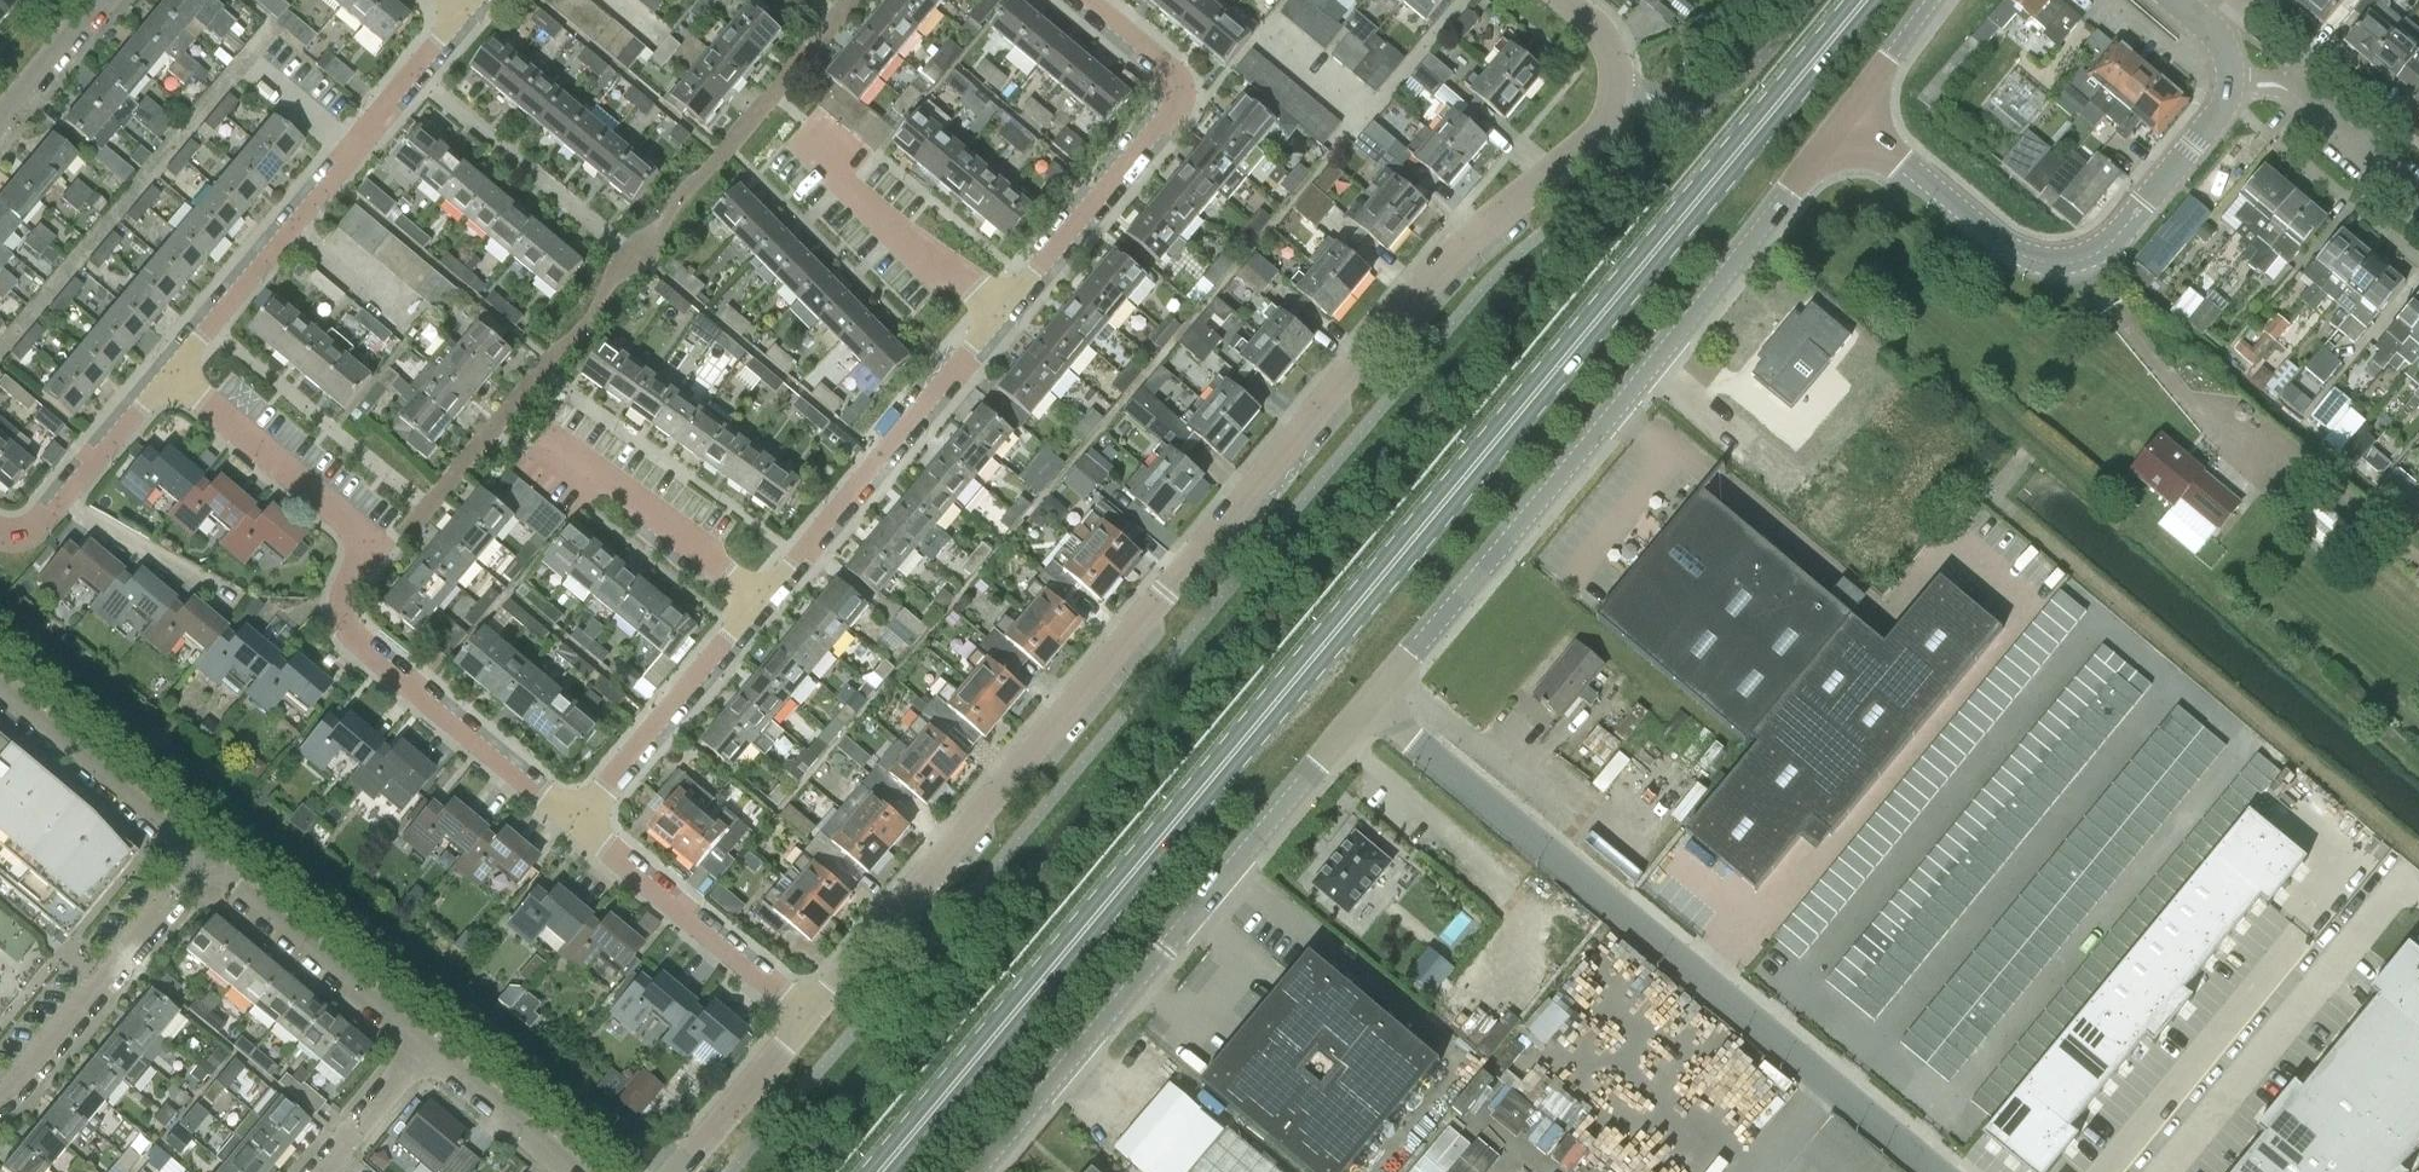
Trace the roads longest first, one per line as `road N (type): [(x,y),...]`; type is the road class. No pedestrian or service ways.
road 1 (primary): [(880,1171),(1864,0)]
road 2 (residential): [(813,1018),(1428,292),(1617,116),(1618,67),(1604,38),(1566,0)]
road 3 (tertiary): [(1371,711),(1849,116)]
road 4 (unclassified): [(1371,711),(1937,1171)]
road 5 (residential): [(580,825),(358,641),(342,618),(341,594),(377,548),(167,372)]
road 6 (tertiary): [(978,1171),(1371,711)]
road 7 (tertiary): [(1849,116),(1990,235),(2032,259),(2065,263),(2108,246),(2221,110),(2232,84)]
road 8 (residential): [(167,372),(463,9)]
road 9 (residential): [(999,312),(1180,105),(1174,71),(1090,0)]
road 10 (residential): [(767,600),(999,312)]
road 11 (residential): [(203,861),(0,1097)]
road 12 (residential): [(813,1018),(580,825)]
road 13 (residential): [(580,825),(767,600)]
road 14 (residential): [(422,1046),(203,861)]
road 15 (residential): [(767,600),(557,433)]
road 16 (residential): [(999,312),(796,139)]
road 17 (residential): [(203,861),(0,692)]
road 18 (unclassified): [(2418,203),(2285,91),(2232,84)]
road 19 (residential): [(675,1171),(813,1018)]
road 20 (residential): [(572,1171),(422,1046)]
road 21 (residential): [(228,600),(60,504)]
road 22 (residential): [(60,504),(167,372)]
road 23 (residential): [(0,127),(107,0)]
road 24 (residential): [(316,1171),(422,1046)]
road 25 (unclassified): [(1849,116),(1932,0)]

